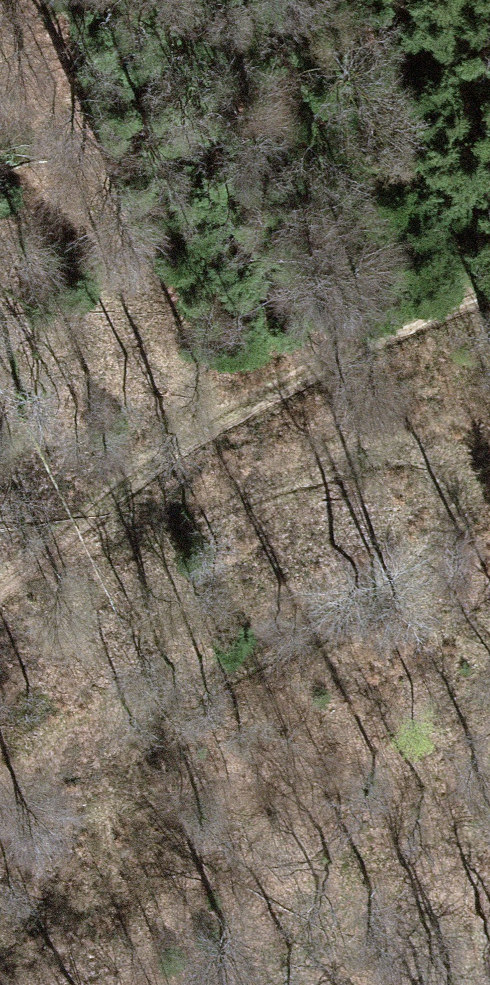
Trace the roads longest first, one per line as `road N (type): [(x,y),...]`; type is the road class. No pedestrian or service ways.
road 1 (track): [(73,527),(199,505),(362,445),(426,440),(462,469),(454,524),(420,566),(178,708),(55,821),(0,897)]
road 2 (track): [(489,302),(271,401),(111,499),(0,581)]

